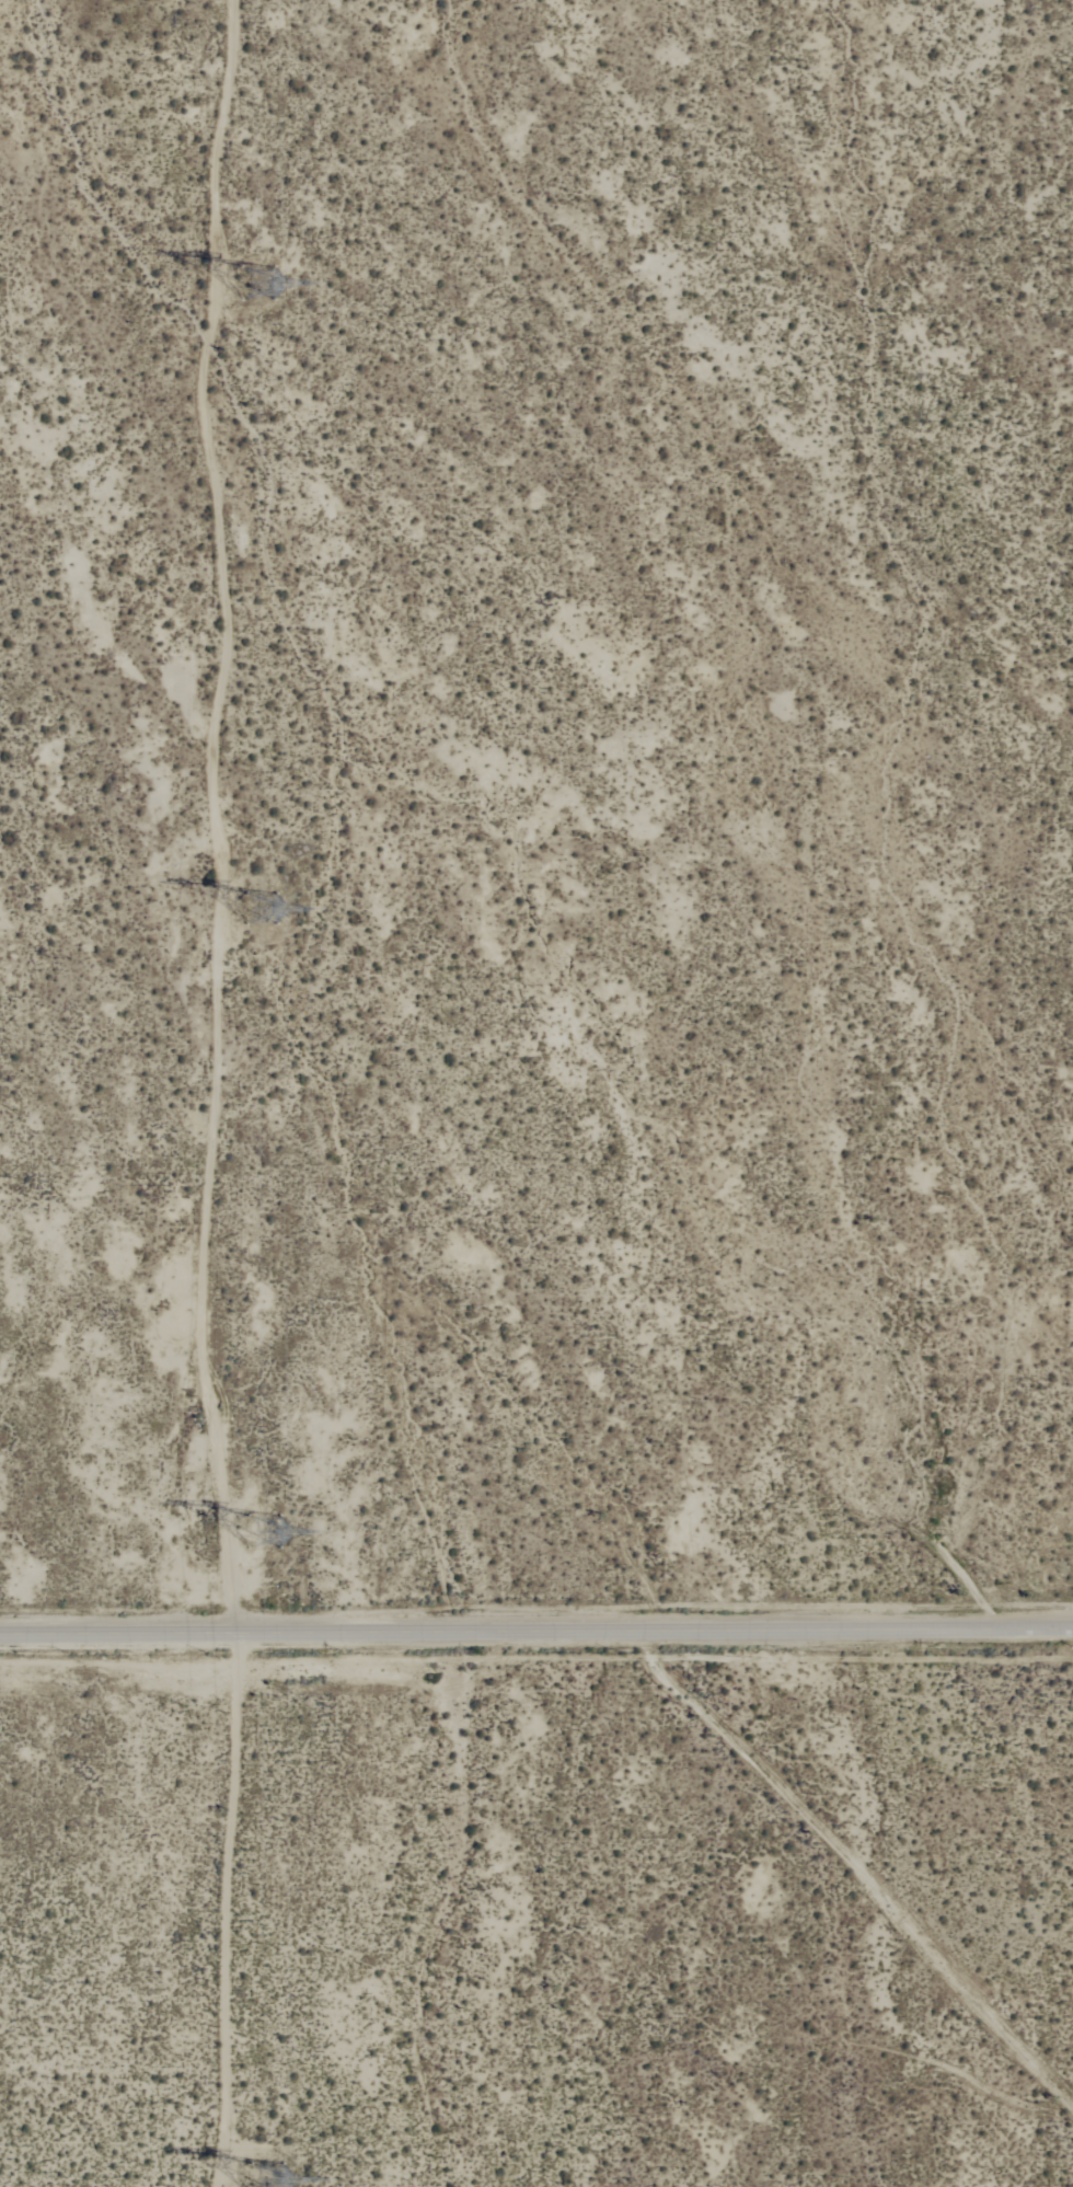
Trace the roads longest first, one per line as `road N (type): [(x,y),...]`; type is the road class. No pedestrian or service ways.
road 1 (secondary): [(0,1635),(1072,1628)]

